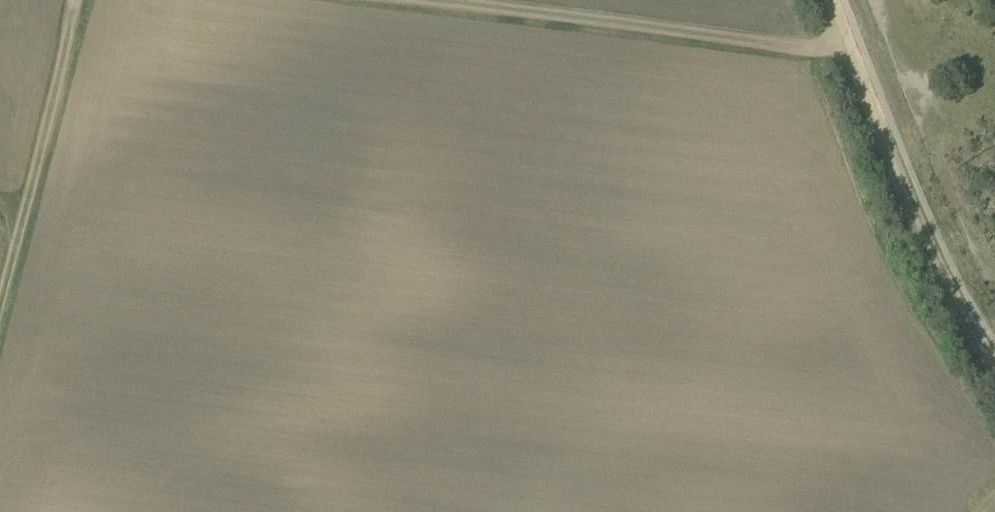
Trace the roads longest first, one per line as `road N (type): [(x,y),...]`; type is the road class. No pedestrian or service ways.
road 1 (track): [(423,0),(845,50)]
road 2 (track): [(826,0),(924,252),(994,366)]
road 3 (track): [(29,197),(68,0)]
road 4 (track): [(0,306),(29,197),(0,193)]

